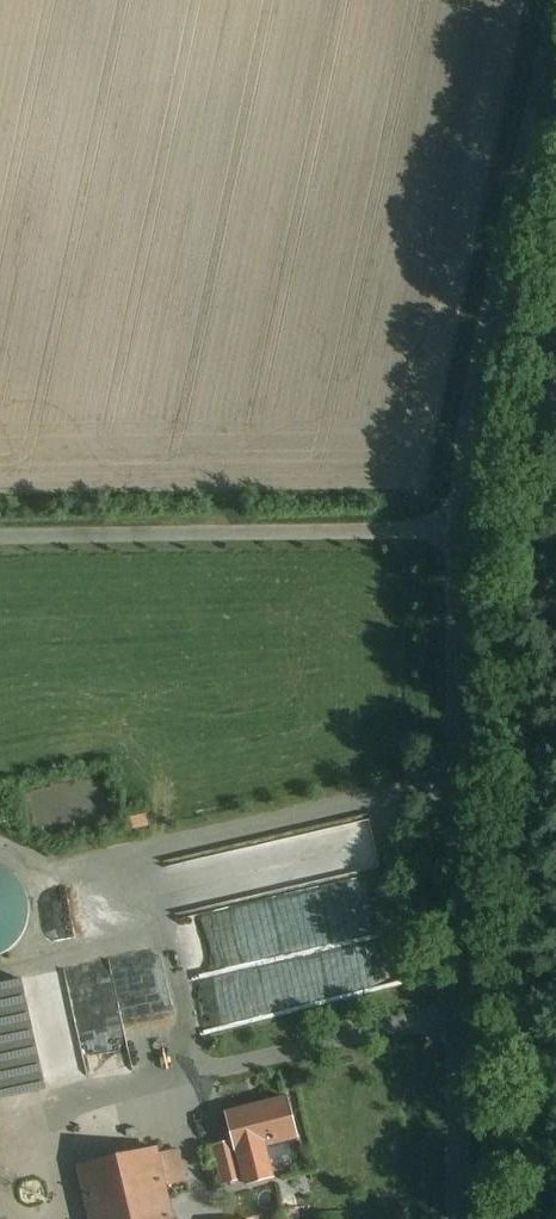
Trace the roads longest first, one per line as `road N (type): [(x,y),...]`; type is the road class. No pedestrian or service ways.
road 1 (unclassified): [(459,1218),(454,528)]
road 2 (unclassified): [(454,528),(555,14)]
road 3 (unclassified): [(454,528),(0,535)]

